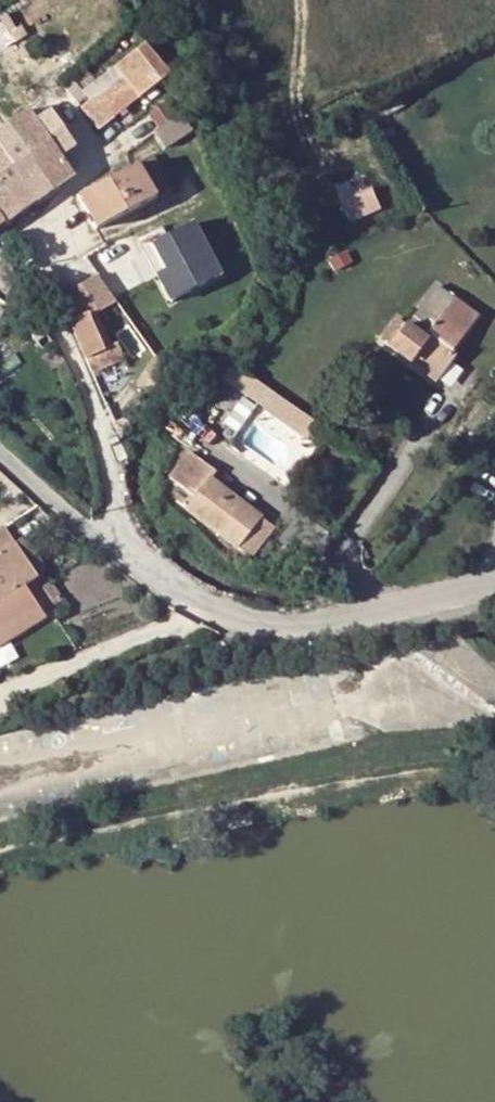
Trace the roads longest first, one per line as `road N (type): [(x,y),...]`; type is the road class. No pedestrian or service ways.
road 1 (residential): [(494,583),(322,627),(258,625),(199,601),(95,539),(0,455)]

